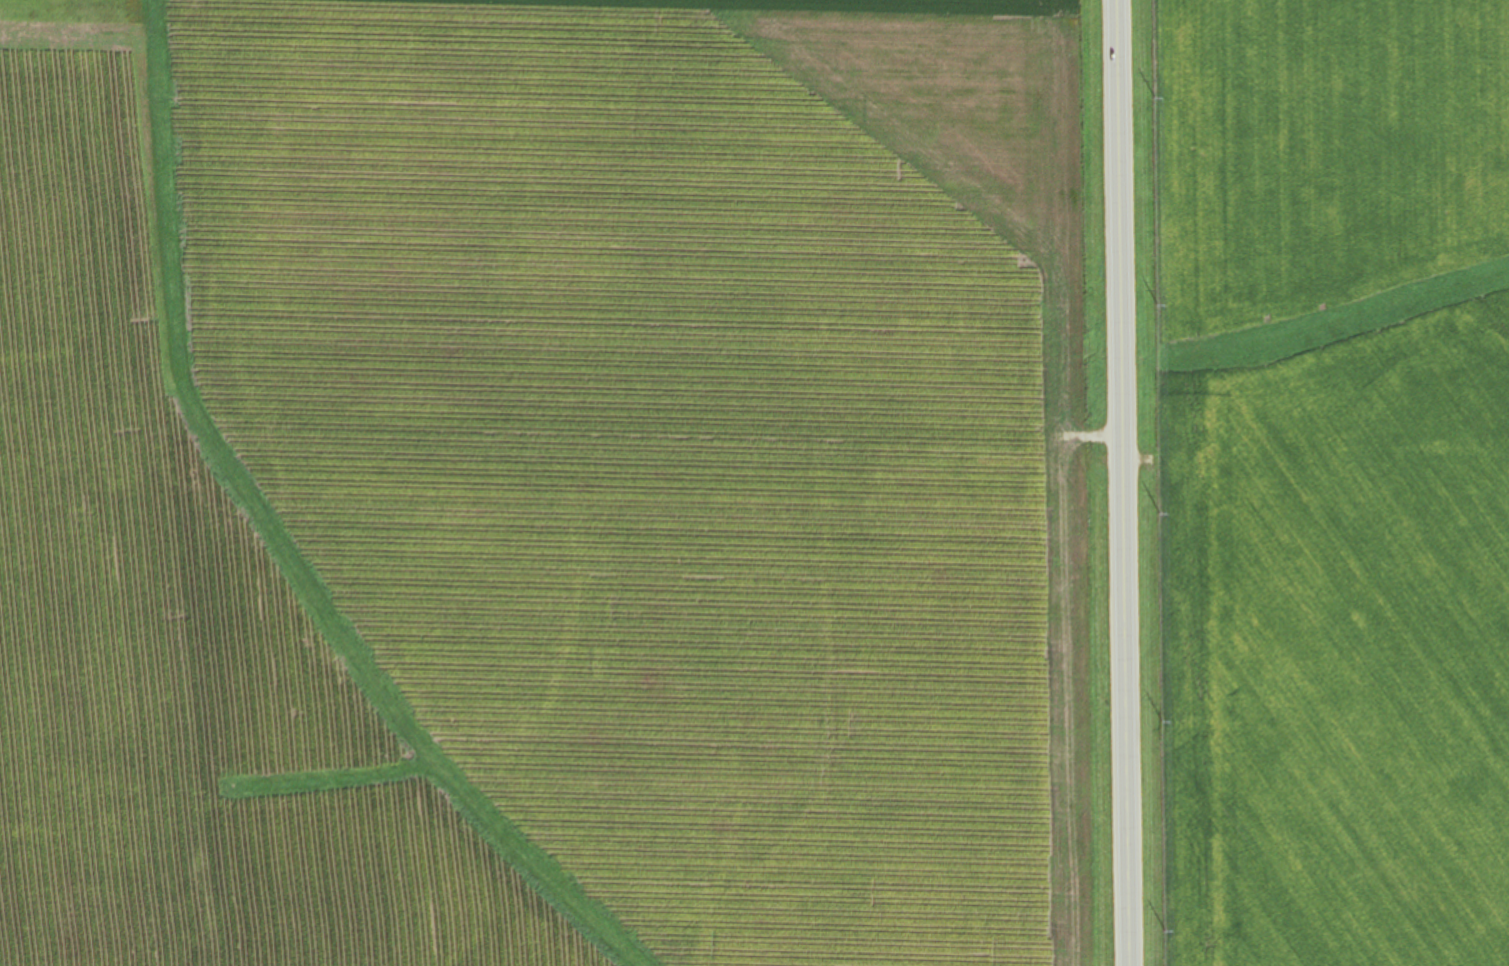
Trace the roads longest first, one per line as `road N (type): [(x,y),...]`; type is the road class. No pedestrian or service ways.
road 1 (primary): [(1130,965),(1116,0)]

